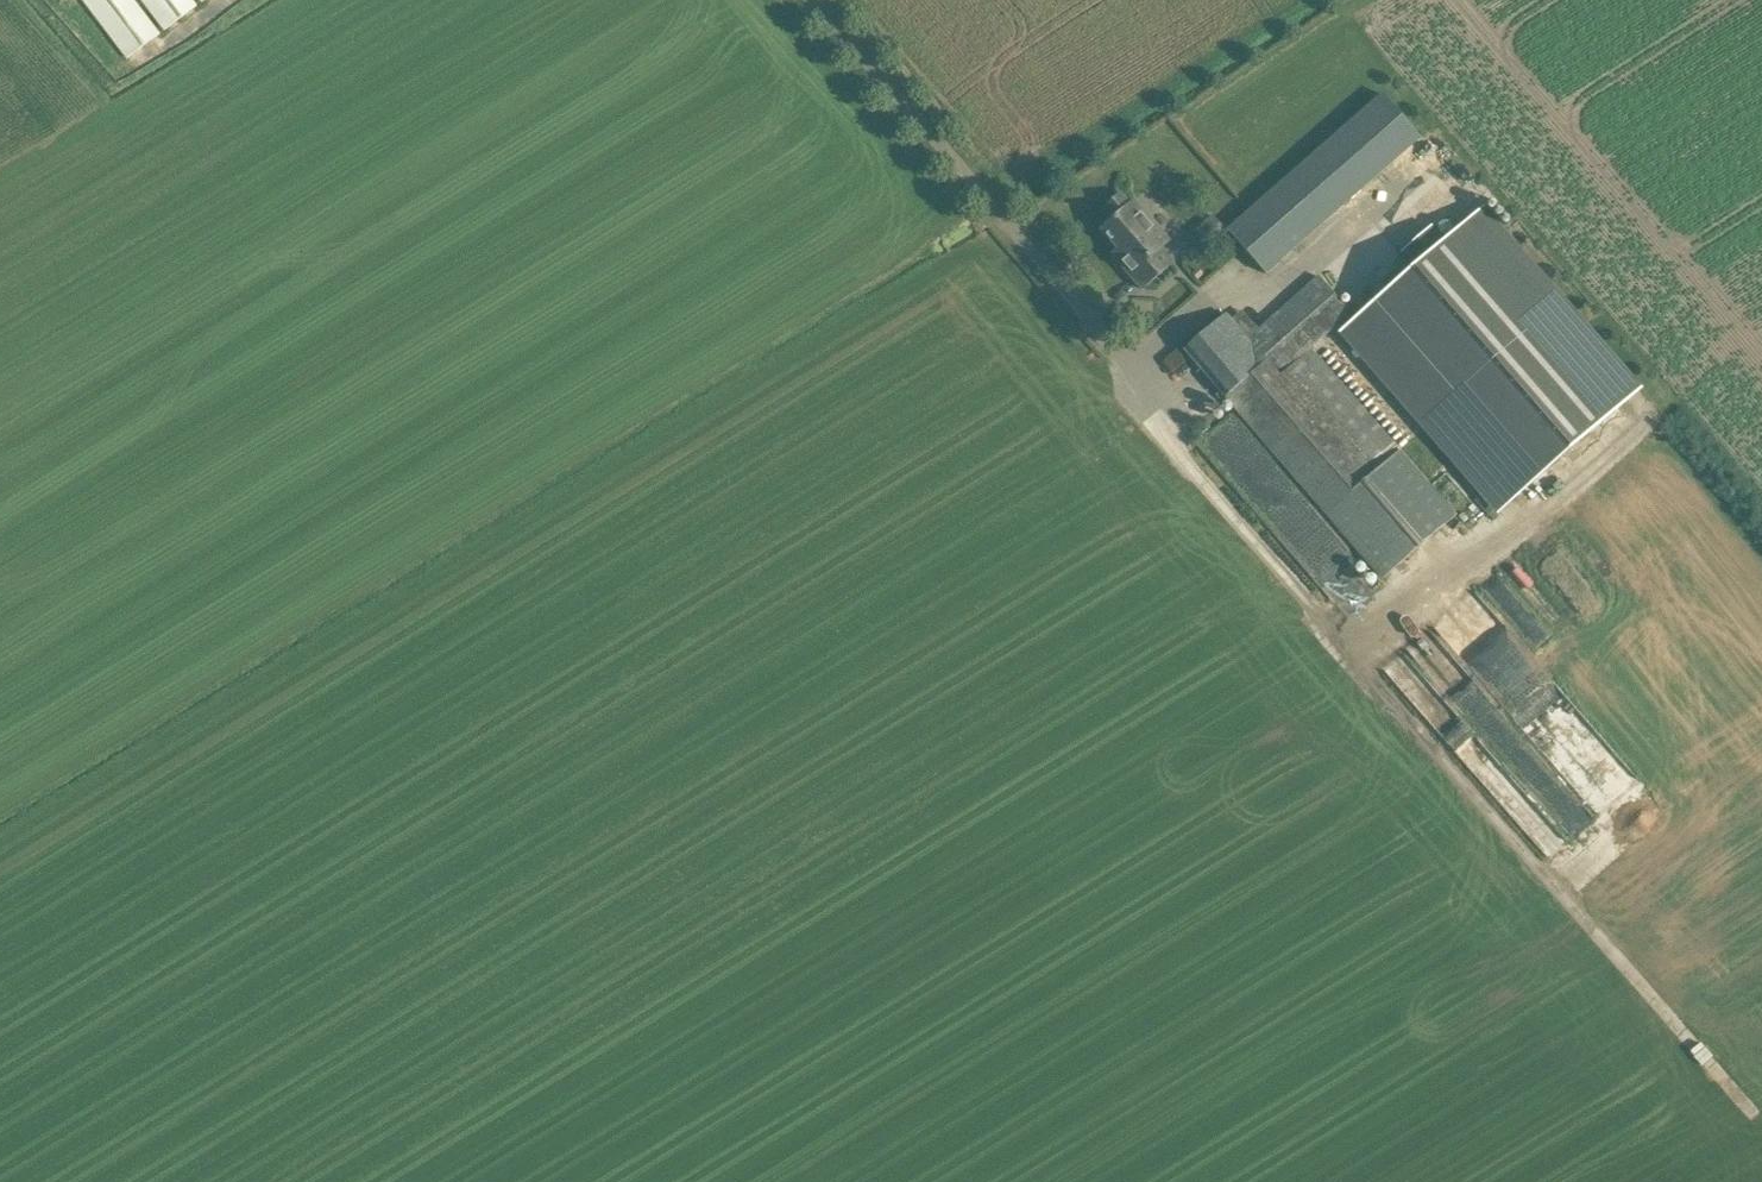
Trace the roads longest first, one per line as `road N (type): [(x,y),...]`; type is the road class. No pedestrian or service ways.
road 1 (track): [(1101,328),(1358,661),(1761,1121)]
road 2 (unclassified): [(1101,328),(815,0)]

